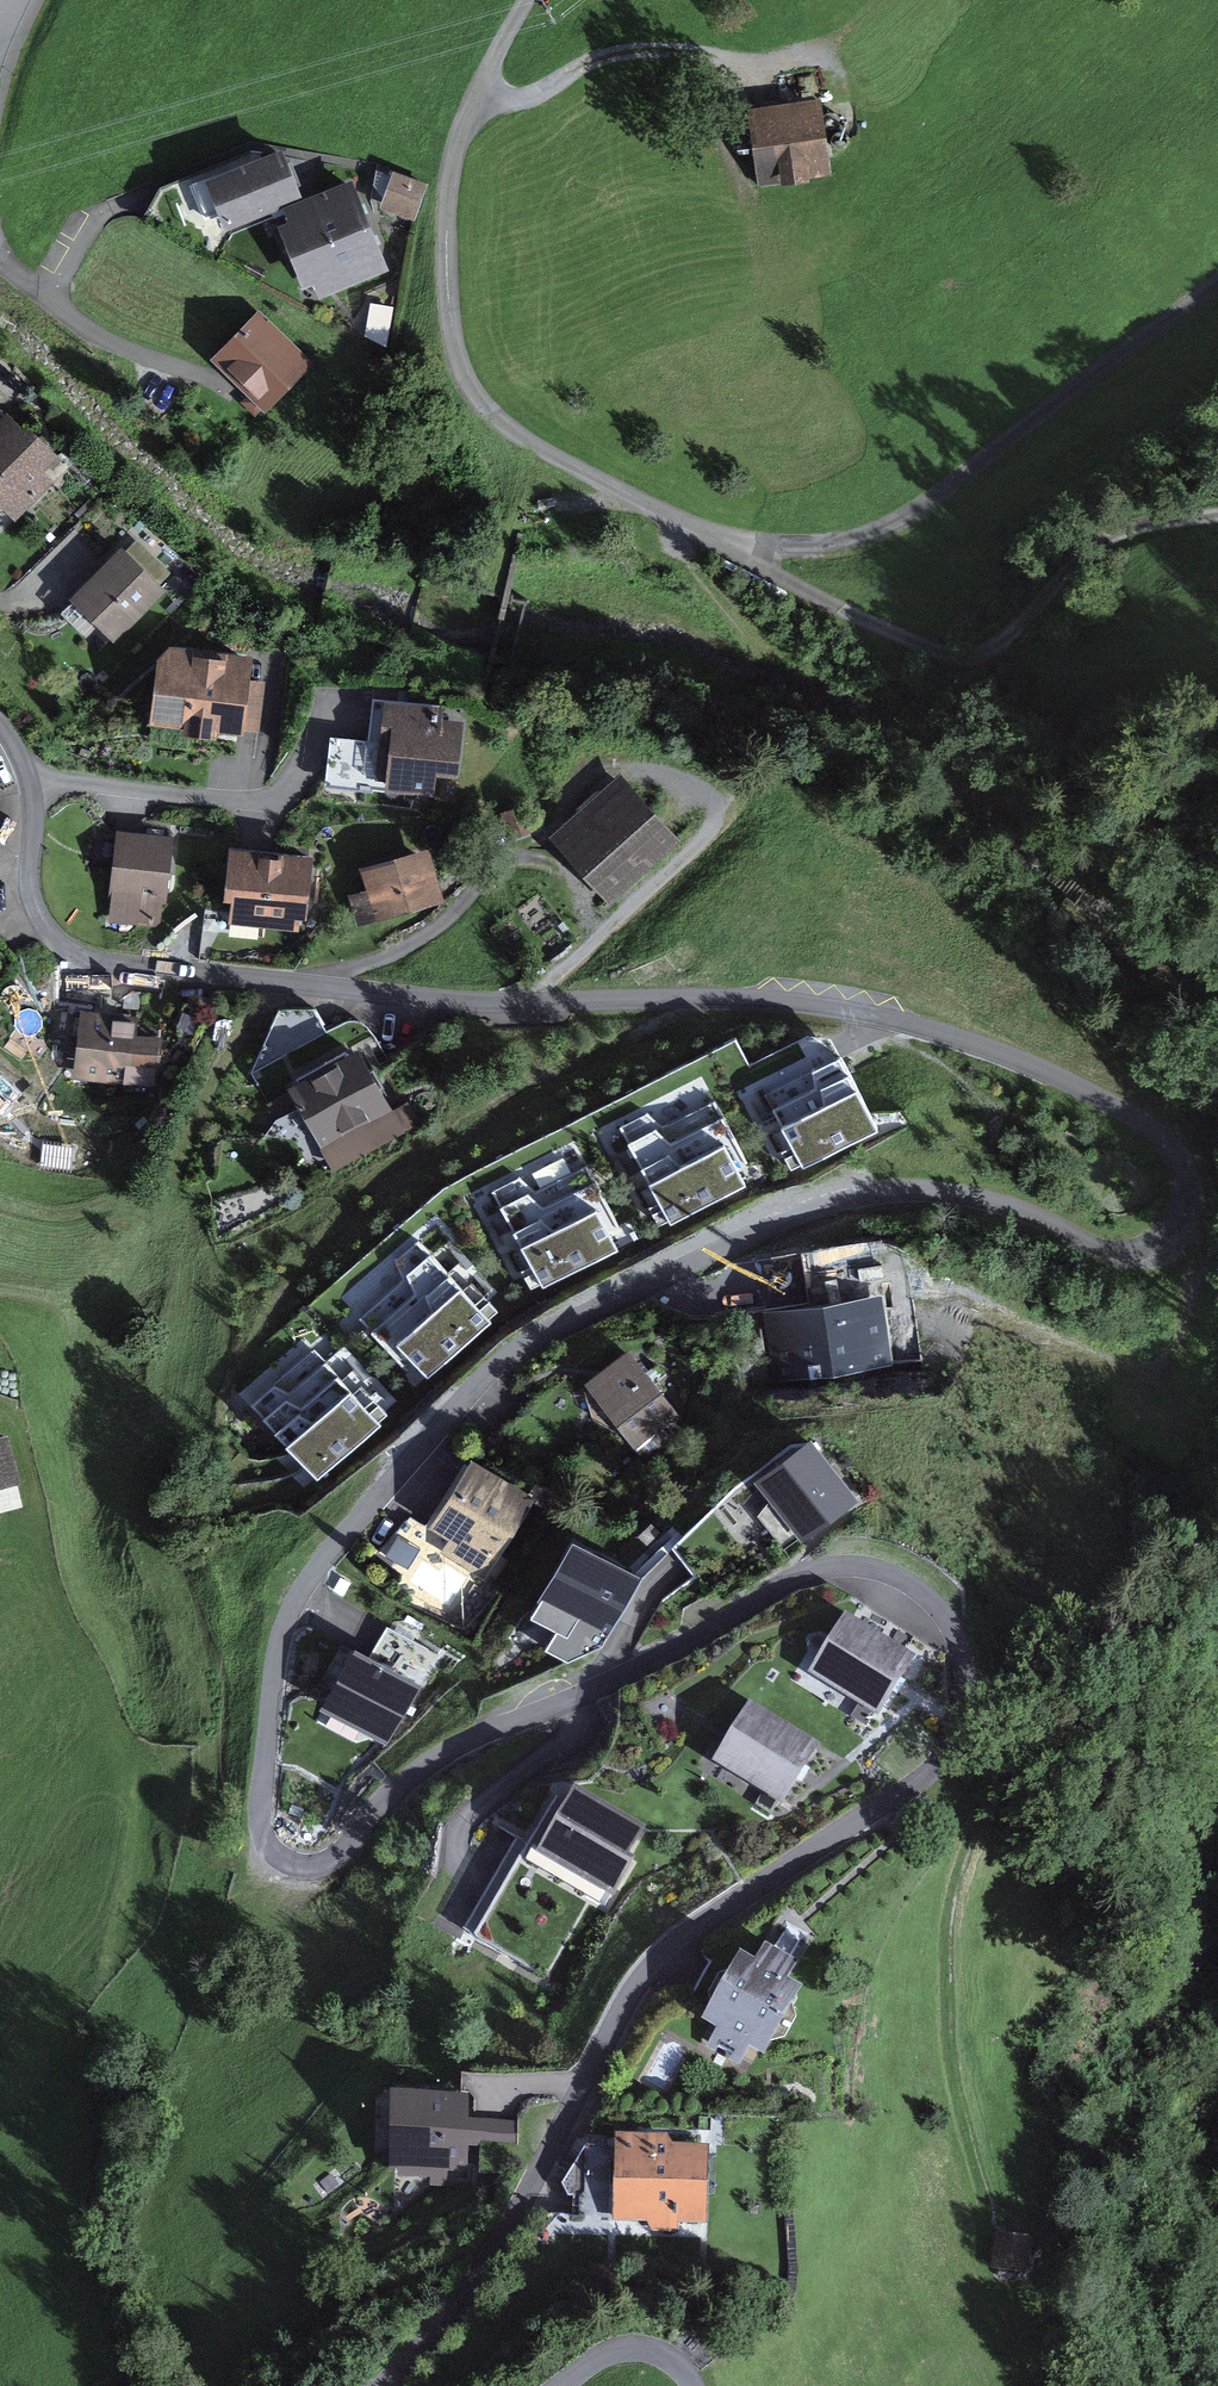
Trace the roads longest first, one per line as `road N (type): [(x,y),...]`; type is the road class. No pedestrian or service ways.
road 1 (residential): [(0,726),(30,782),(36,910),(79,956),(451,999),(724,999),(859,1014),(968,1041),(1087,1088),(1165,1140),(1184,1171),(1170,1228),(1136,1250),(1096,1246),(977,1196),(852,1191),(795,1206),(575,1309),(536,1331),(476,1385),(296,1598),(271,1687),(261,1820),(271,1847),(298,1865),(338,1853),(435,1760),(692,1642),(828,1568),(879,1569),(924,1591),(956,1633),(967,1678),(967,1717),(941,1762),(684,1936),(639,1983),(513,2222),(437,2331),(384,2385)]
road 2 (trunk): [(1217,913),(0,1898)]
road 3 (residential): [(527,0),(459,131),(447,254),(463,370),(548,444),(729,546),(828,540),(884,526),(1217,271)]
road 4 (track): [(951,1751),(969,1777),(974,1807),(948,1910),(943,1979),(952,2070),(981,2168),(990,2224),(986,2264),(1024,2300)]
road 5 (track): [(729,546),(949,652),(997,643),(1140,525),(1217,513)]
road 6 (residential): [(564,2385),(599,2361),(636,2348),(684,2372)]

